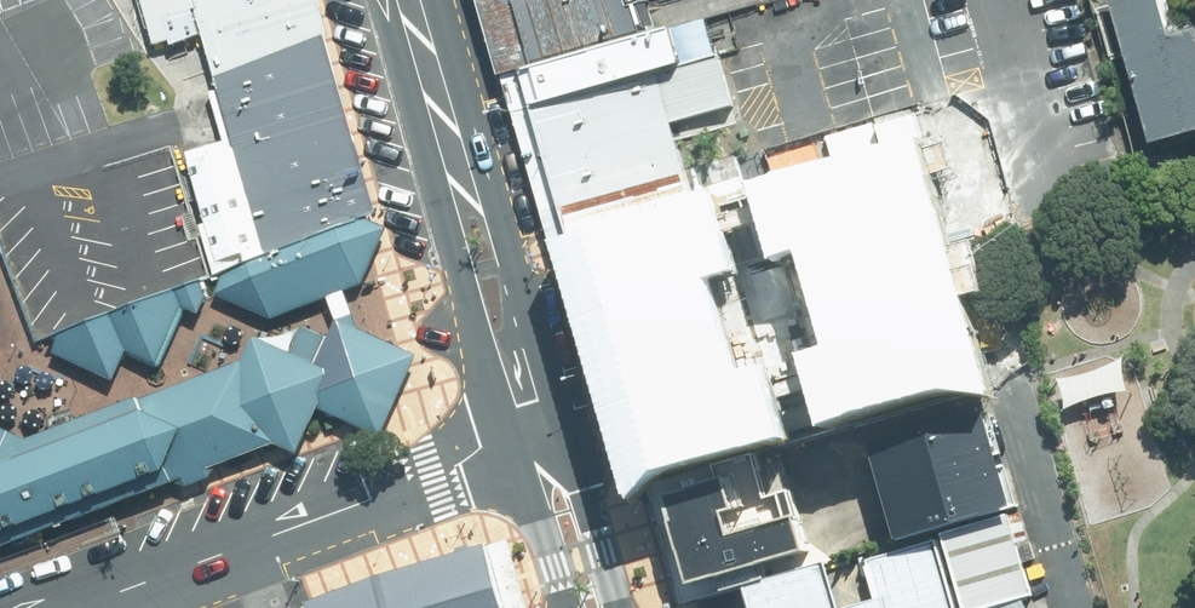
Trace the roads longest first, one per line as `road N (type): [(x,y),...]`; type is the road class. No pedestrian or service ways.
road 1 (secondary): [(423,52),(536,437)]
road 2 (tertiary): [(64,607),(354,507)]
road 3 (tertiary): [(536,437),(354,507)]
road 4 (secondary): [(536,437),(593,607)]

